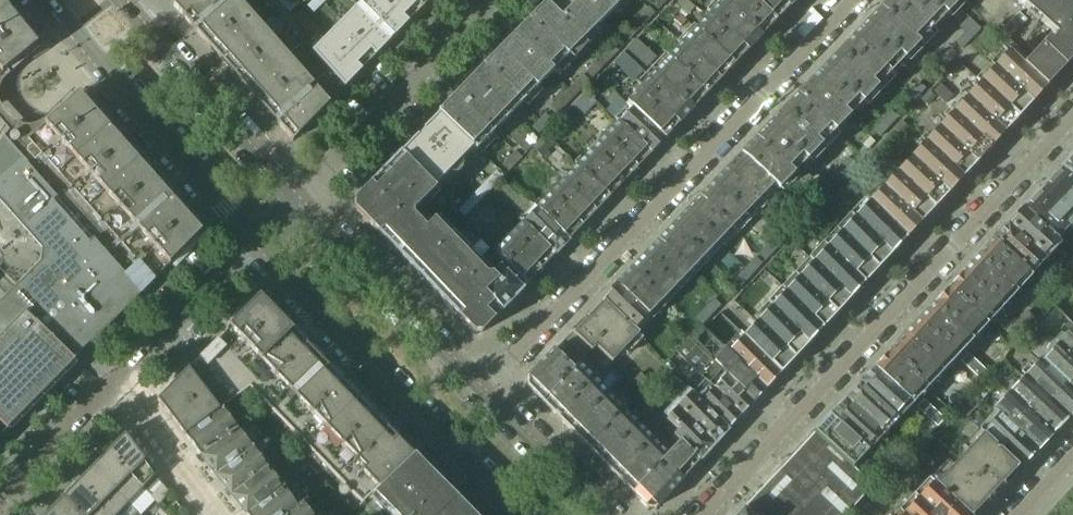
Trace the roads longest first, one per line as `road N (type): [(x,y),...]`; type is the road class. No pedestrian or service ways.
road 1 (residential): [(702,514),(1072,116)]
road 2 (residential): [(853,0),(478,390)]
road 3 (tertiary): [(255,236),(383,380),(523,514)]
road 4 (tertiary): [(52,0),(255,236)]
road 5 (residential): [(295,201),(489,0)]
road 6 (tertiary): [(478,390),(295,201)]
road 7 (tertiary): [(295,201),(123,7)]
road 8 (residential): [(108,390),(255,236)]
road 9 (tertiary): [(604,514),(478,390)]
road 10 (residential): [(108,390),(211,514)]
road 11 (residential): [(0,497),(108,390)]

